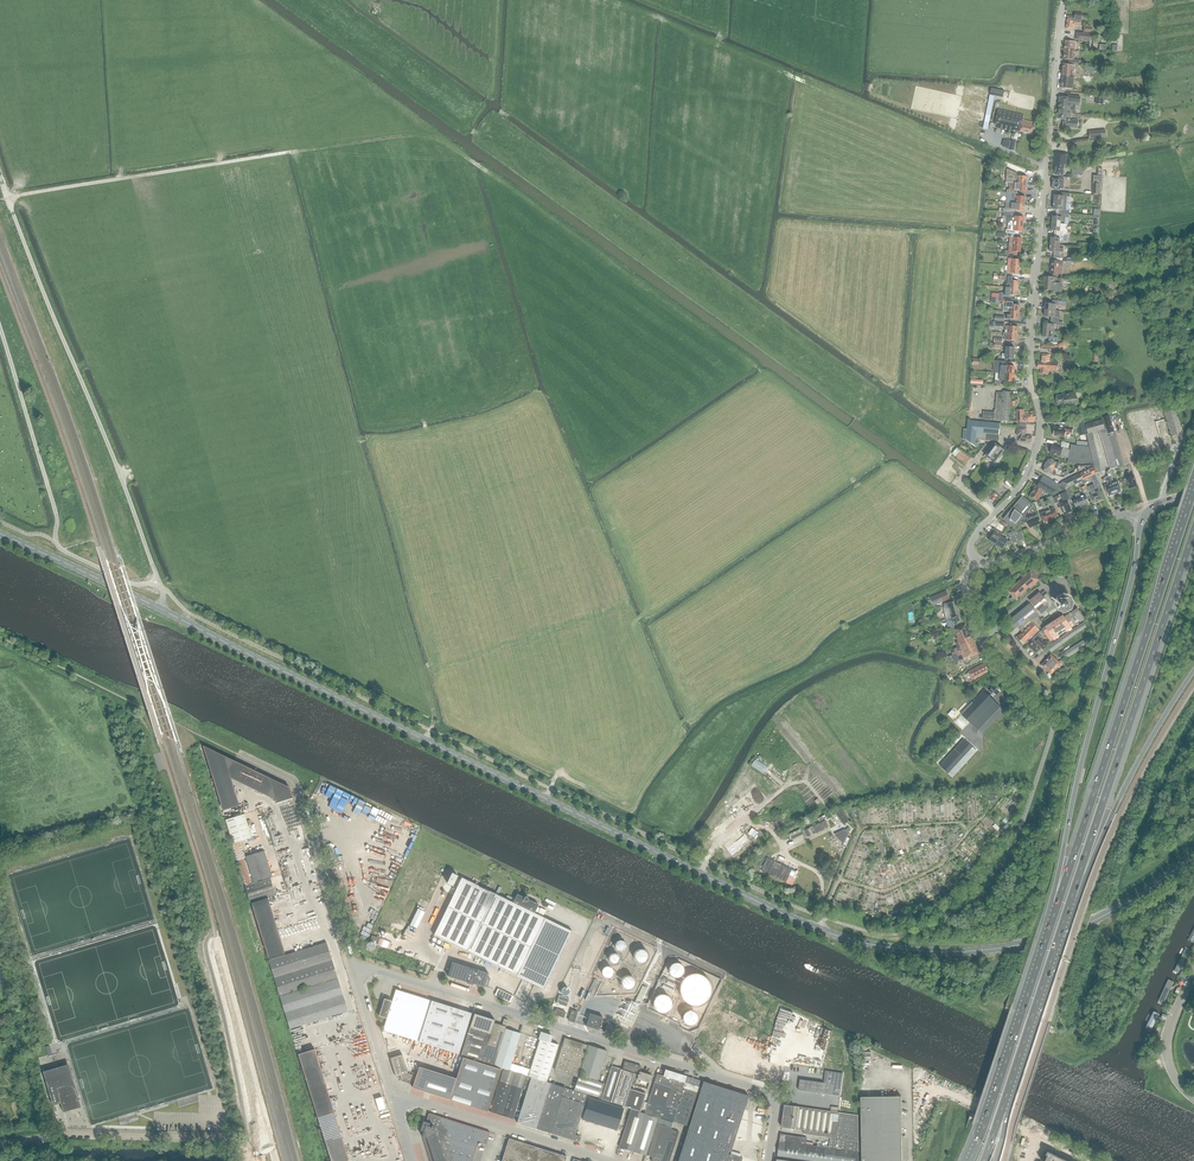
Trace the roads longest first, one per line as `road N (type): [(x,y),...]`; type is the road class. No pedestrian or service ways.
road 1 (primary): [(1025,943),(907,950),(817,928),(0,532)]
road 2 (unclassified): [(979,530),(1014,494),(1037,447),(1035,283),(1063,0)]
road 3 (unclassified): [(767,1160),(775,1102),(769,1091),(377,968),(352,971)]
road 4 (trunk): [(1193,489),(1057,905)]
road 5 (trunk): [(1067,912),(1193,529)]
road 6 (trunk): [(1140,522),(1071,803),(1057,905)]
road 7 (trunk): [(1067,912),(1132,773),(1193,671)]
road 8 (trunk): [(1057,905),(969,1160)]
road 9 (unclassified): [(352,971),(299,789),(238,754)]
road 10 (unclassified): [(245,1160),(225,1137),(56,1136),(0,1147)]
road 11 (unclassified): [(395,1103),(419,1100),(612,1160)]
road 12 (trunk): [(1001,1112),(1067,912)]
road 13 (primary): [(1025,943),(1107,913),(1193,851)]
road 14 (residential): [(973,559),(993,563),(1118,515),(1140,522)]
road 15 (track): [(994,948),(980,1006),(1071,1048)]
road 16 (track): [(817,928),(826,906),(821,878),(786,851),(839,824)]
road 17 (residential): [(1193,1100),(1174,1078),(1165,1048),(1193,970)]
road 18 (unclassified): [(395,1103),(352,971)]

